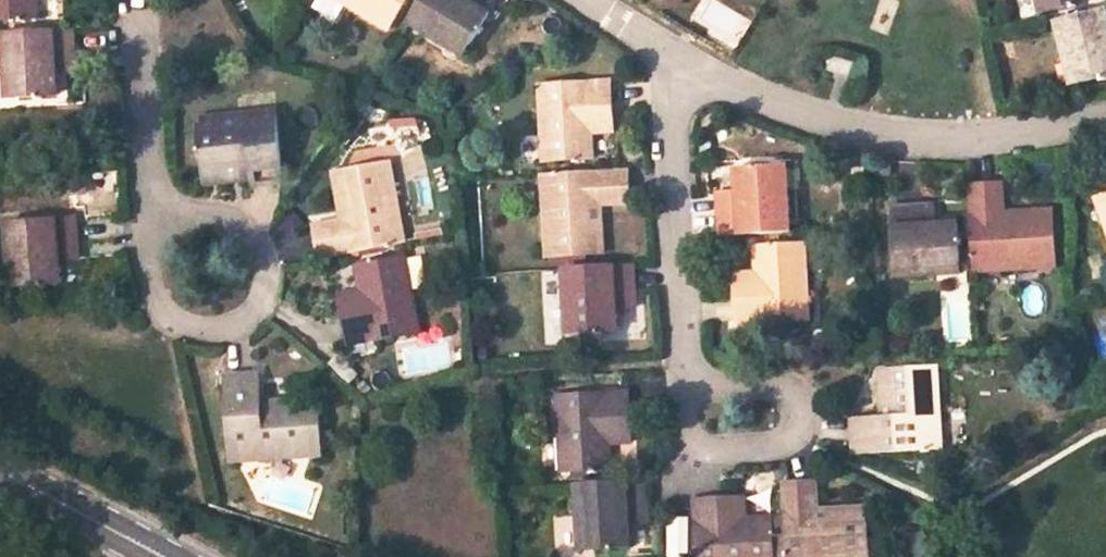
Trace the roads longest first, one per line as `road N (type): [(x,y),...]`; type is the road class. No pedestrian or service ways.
road 1 (residential): [(1105,122),(981,141),(870,134),(743,96),(669,55)]
road 2 (residential): [(669,55),(688,370),(700,413),(751,411)]
road 3 (residential): [(150,204),(155,280),(173,311),(211,324),(245,314),(263,286),(260,252),(241,222),(206,213)]
road 4 (residential): [(138,0),(150,204)]
road 5 (secondary): [(157,556),(0,475)]

